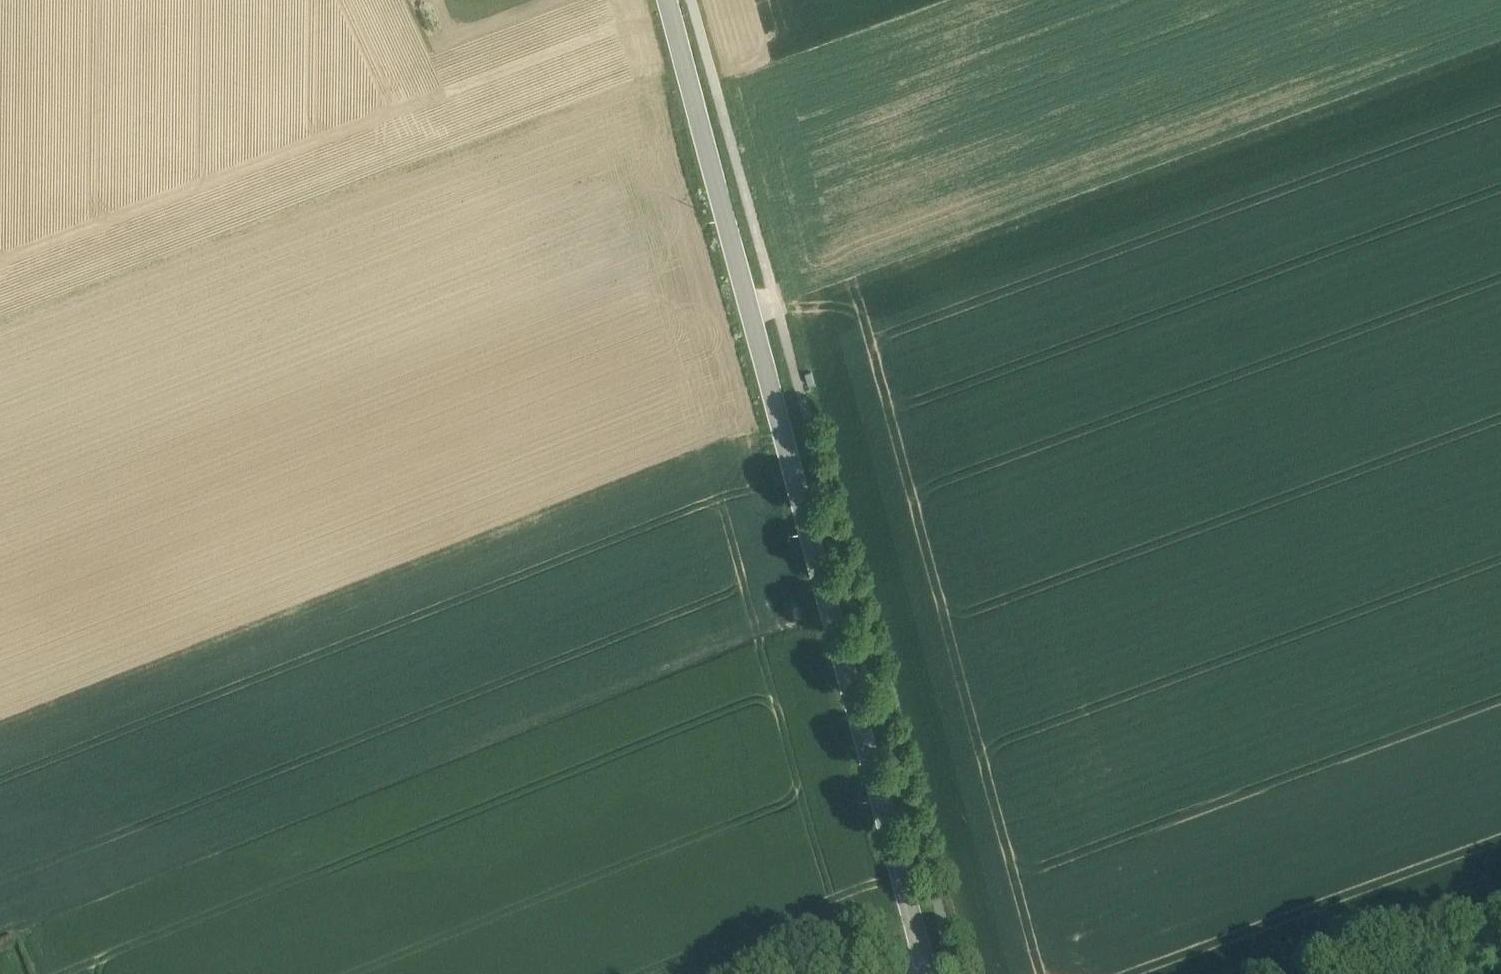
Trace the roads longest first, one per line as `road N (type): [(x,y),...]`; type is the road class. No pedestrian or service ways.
road 1 (tertiary): [(668,0),(931,973)]
road 2 (unclassified): [(1500,917),(1330,973)]

